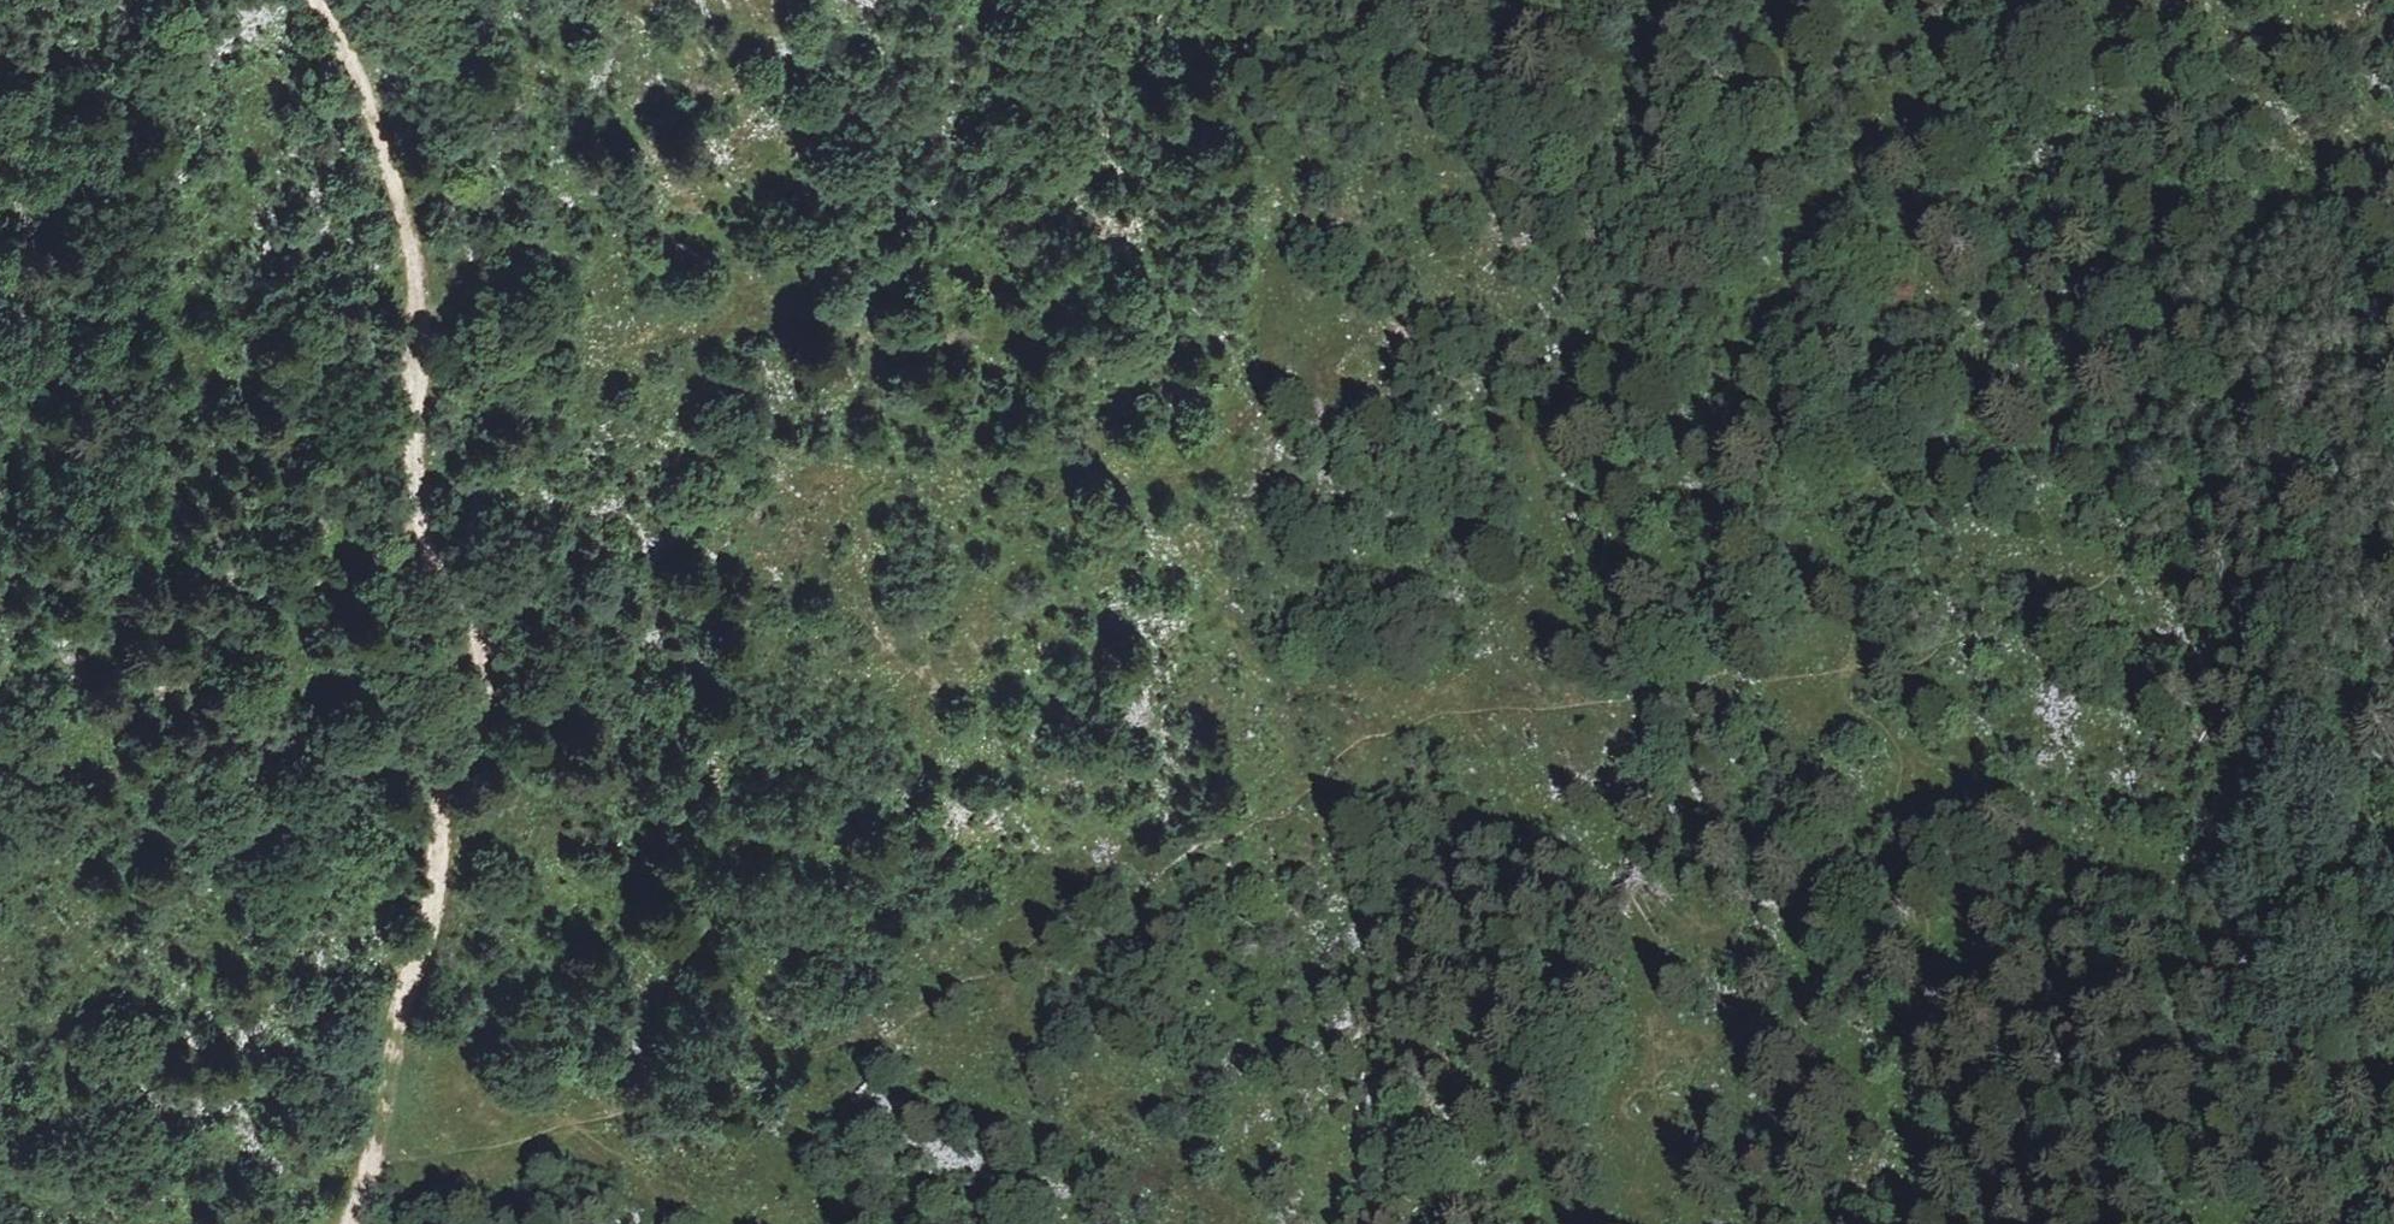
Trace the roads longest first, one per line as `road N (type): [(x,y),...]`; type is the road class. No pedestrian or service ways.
road 1 (track): [(318,0),(382,143),(420,272),(413,534),(483,661),(472,727),(438,791),(434,909),(347,1223)]

